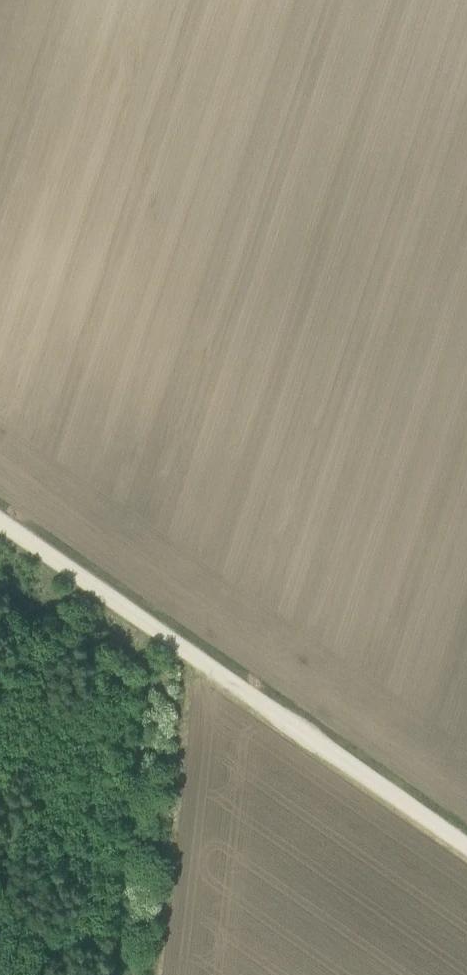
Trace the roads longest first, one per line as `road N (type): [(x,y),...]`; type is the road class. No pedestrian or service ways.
road 1 (track): [(0,523),(466,846)]

